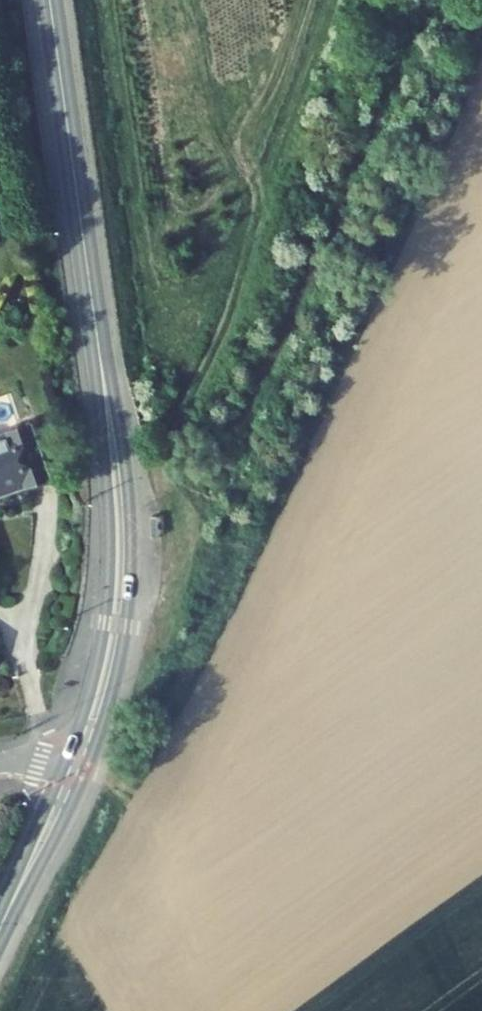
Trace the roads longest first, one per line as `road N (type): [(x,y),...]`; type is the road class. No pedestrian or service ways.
road 1 (secondary): [(95,317),(108,578),(96,670),(68,757)]
road 2 (secondary): [(95,753),(125,638),(132,532),(120,426),(95,317)]
road 3 (secondary): [(51,0),(95,317)]
road 4 (secondary): [(0,932),(95,753)]
road 5 (secondary): [(68,757),(0,923)]

